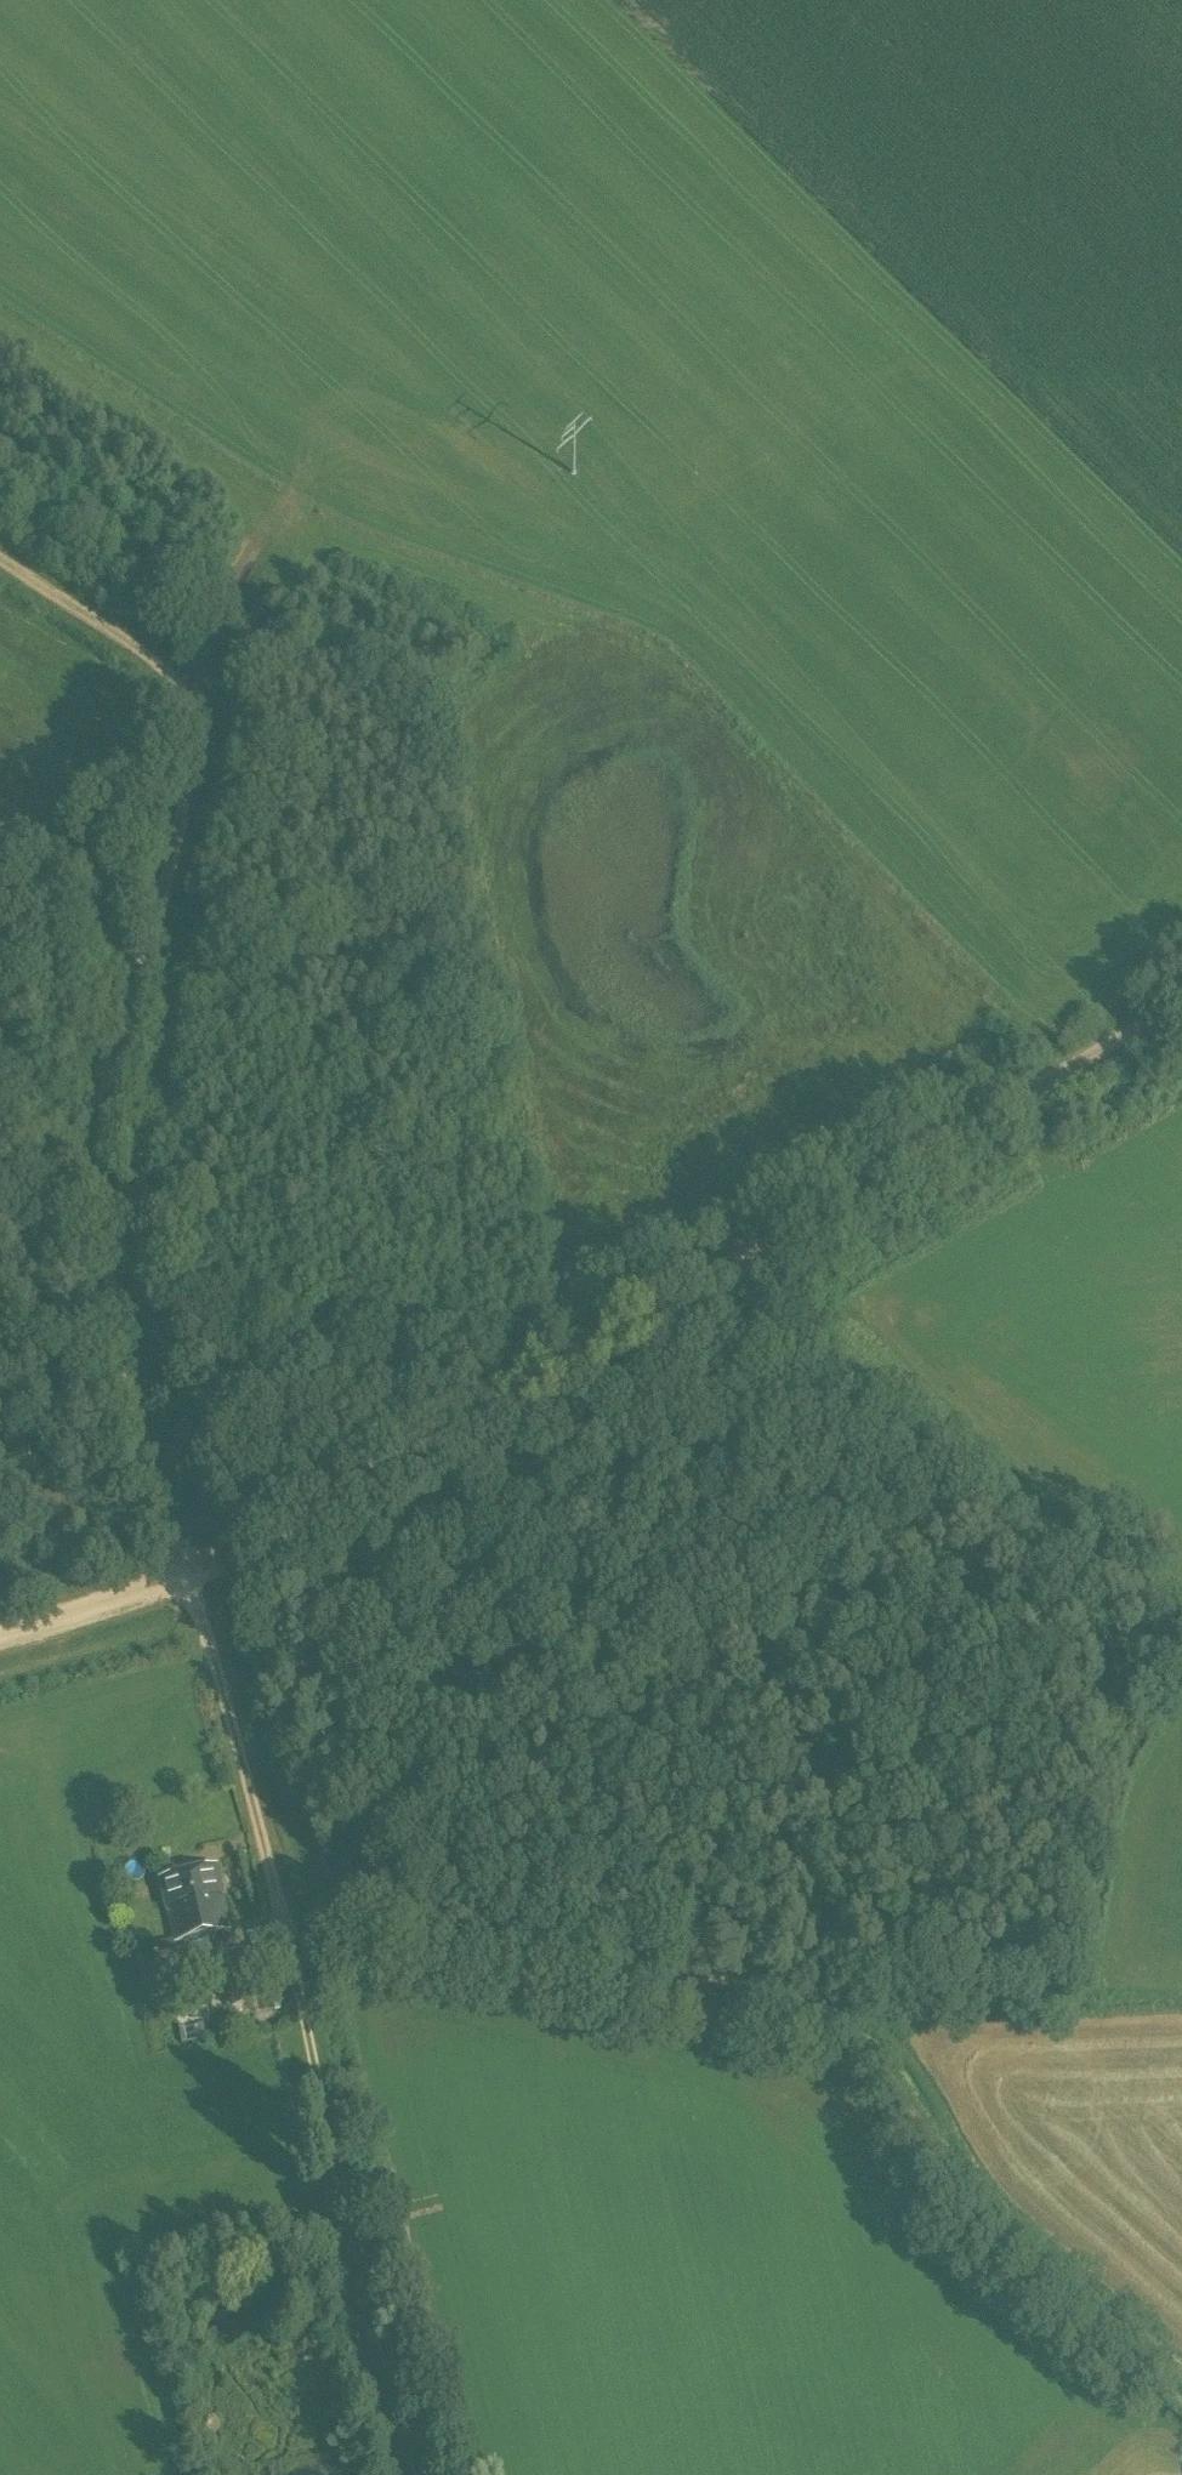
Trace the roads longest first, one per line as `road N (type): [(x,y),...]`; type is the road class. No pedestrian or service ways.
road 1 (track): [(183,1571),(1181,999)]
road 2 (track): [(0,559),(163,667),(181,683),(195,720),(180,828),(97,1163),(107,1259),(183,1571)]
road 3 (track): [(418,2474),(263,1852),(183,1571)]
road 4 (track): [(183,1571),(0,1456)]
road 5 (track): [(0,1625),(183,1571)]

